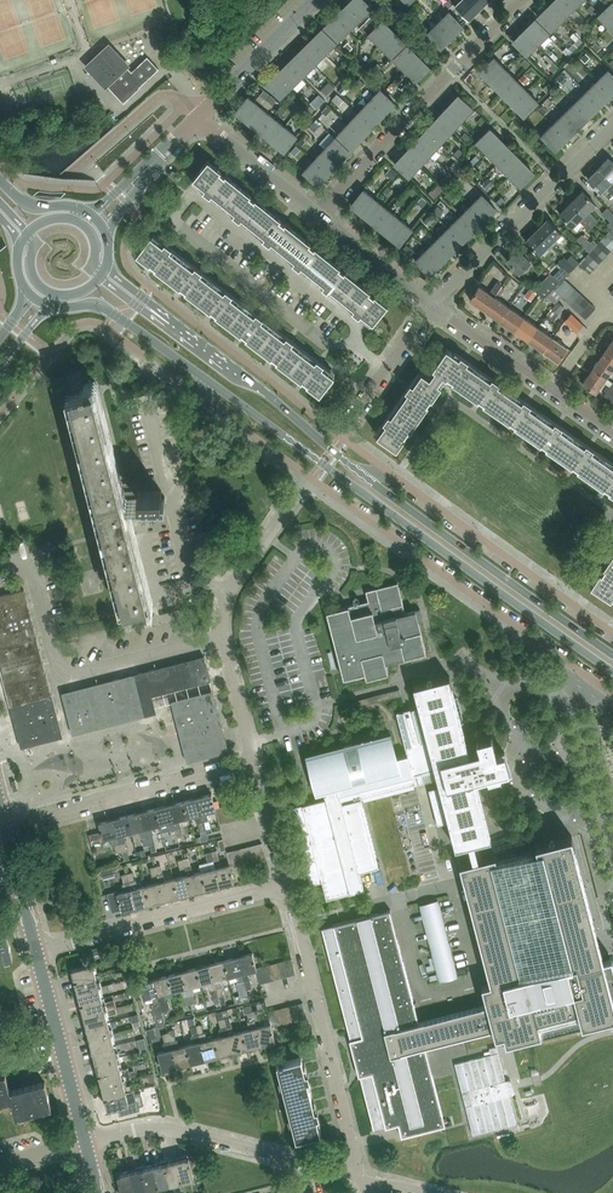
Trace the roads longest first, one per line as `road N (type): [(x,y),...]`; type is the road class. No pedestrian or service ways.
road 1 (primary): [(204,378),(612,672)]
road 2 (residential): [(311,478),(612,694)]
road 3 (residential): [(254,764),(222,613),(233,582),(311,478)]
road 4 (primary): [(612,655),(359,472)]
road 5 (residential): [(359,1178),(286,887)]
road 6 (residential): [(321,217),(524,0)]
road 7 (residential): [(359,1178),(160,1127),(85,1143)]
road 8 (residential): [(612,632),(396,476)]
road 9 (residential): [(36,951),(286,887)]
road 10 (residential): [(5,829),(254,764)]
road 11 (tertiary): [(431,299),(612,125)]
road 12 (residential): [(396,476),(341,436),(431,299)]
road 13 (primary): [(359,472),(193,336)]
road 14 (tertiary): [(85,1143),(36,951)]
road 15 (primary): [(52,306),(103,307),(204,378)]
road 16 (unclassified): [(198,116),(315,0)]
road 17 (tertiary): [(321,217),(198,116)]
road 18 (residential): [(552,390),(431,299)]
road 19 (residential): [(204,378),(218,411),(311,478)]
road 20 (tertiary): [(431,299),(321,217)]
road 21 (residential): [(286,887),(254,764)]
road 22 (tertiary): [(36,951),(5,829)]

